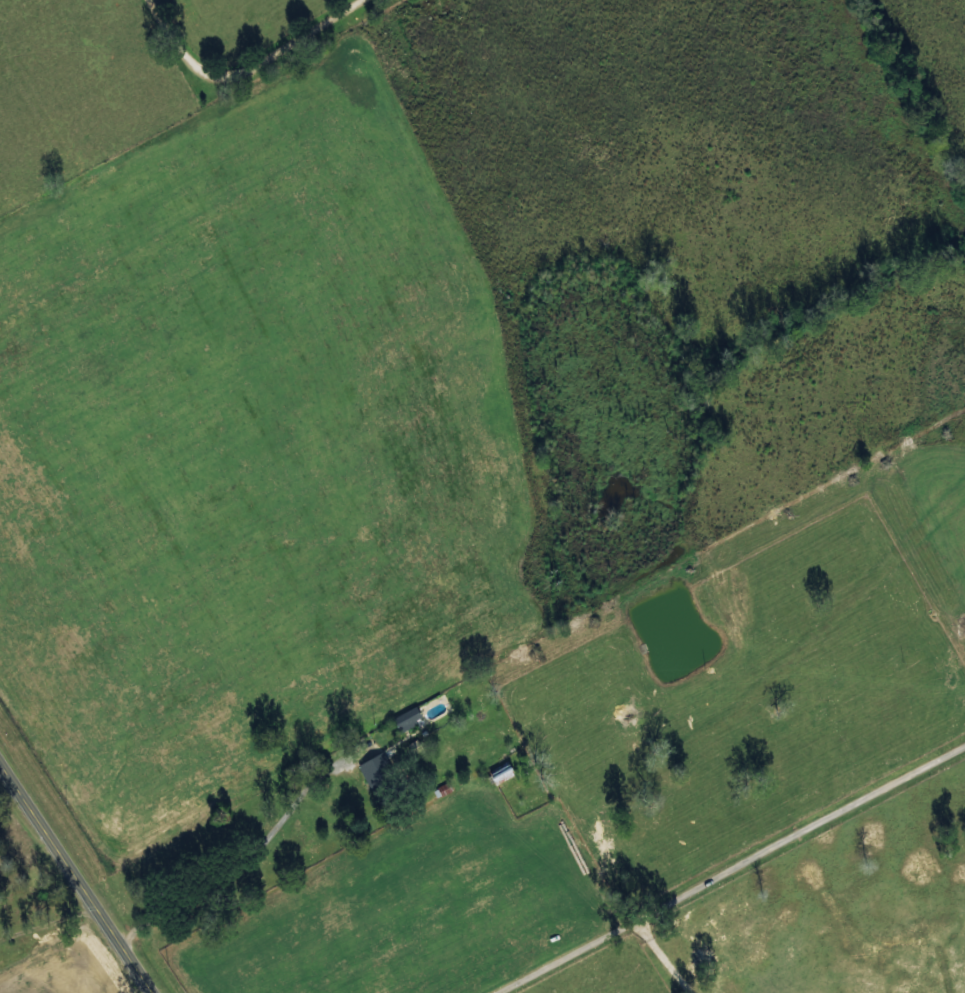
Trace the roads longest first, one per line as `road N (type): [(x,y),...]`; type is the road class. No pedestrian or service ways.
road 1 (tertiary): [(0,762),(151,992)]

